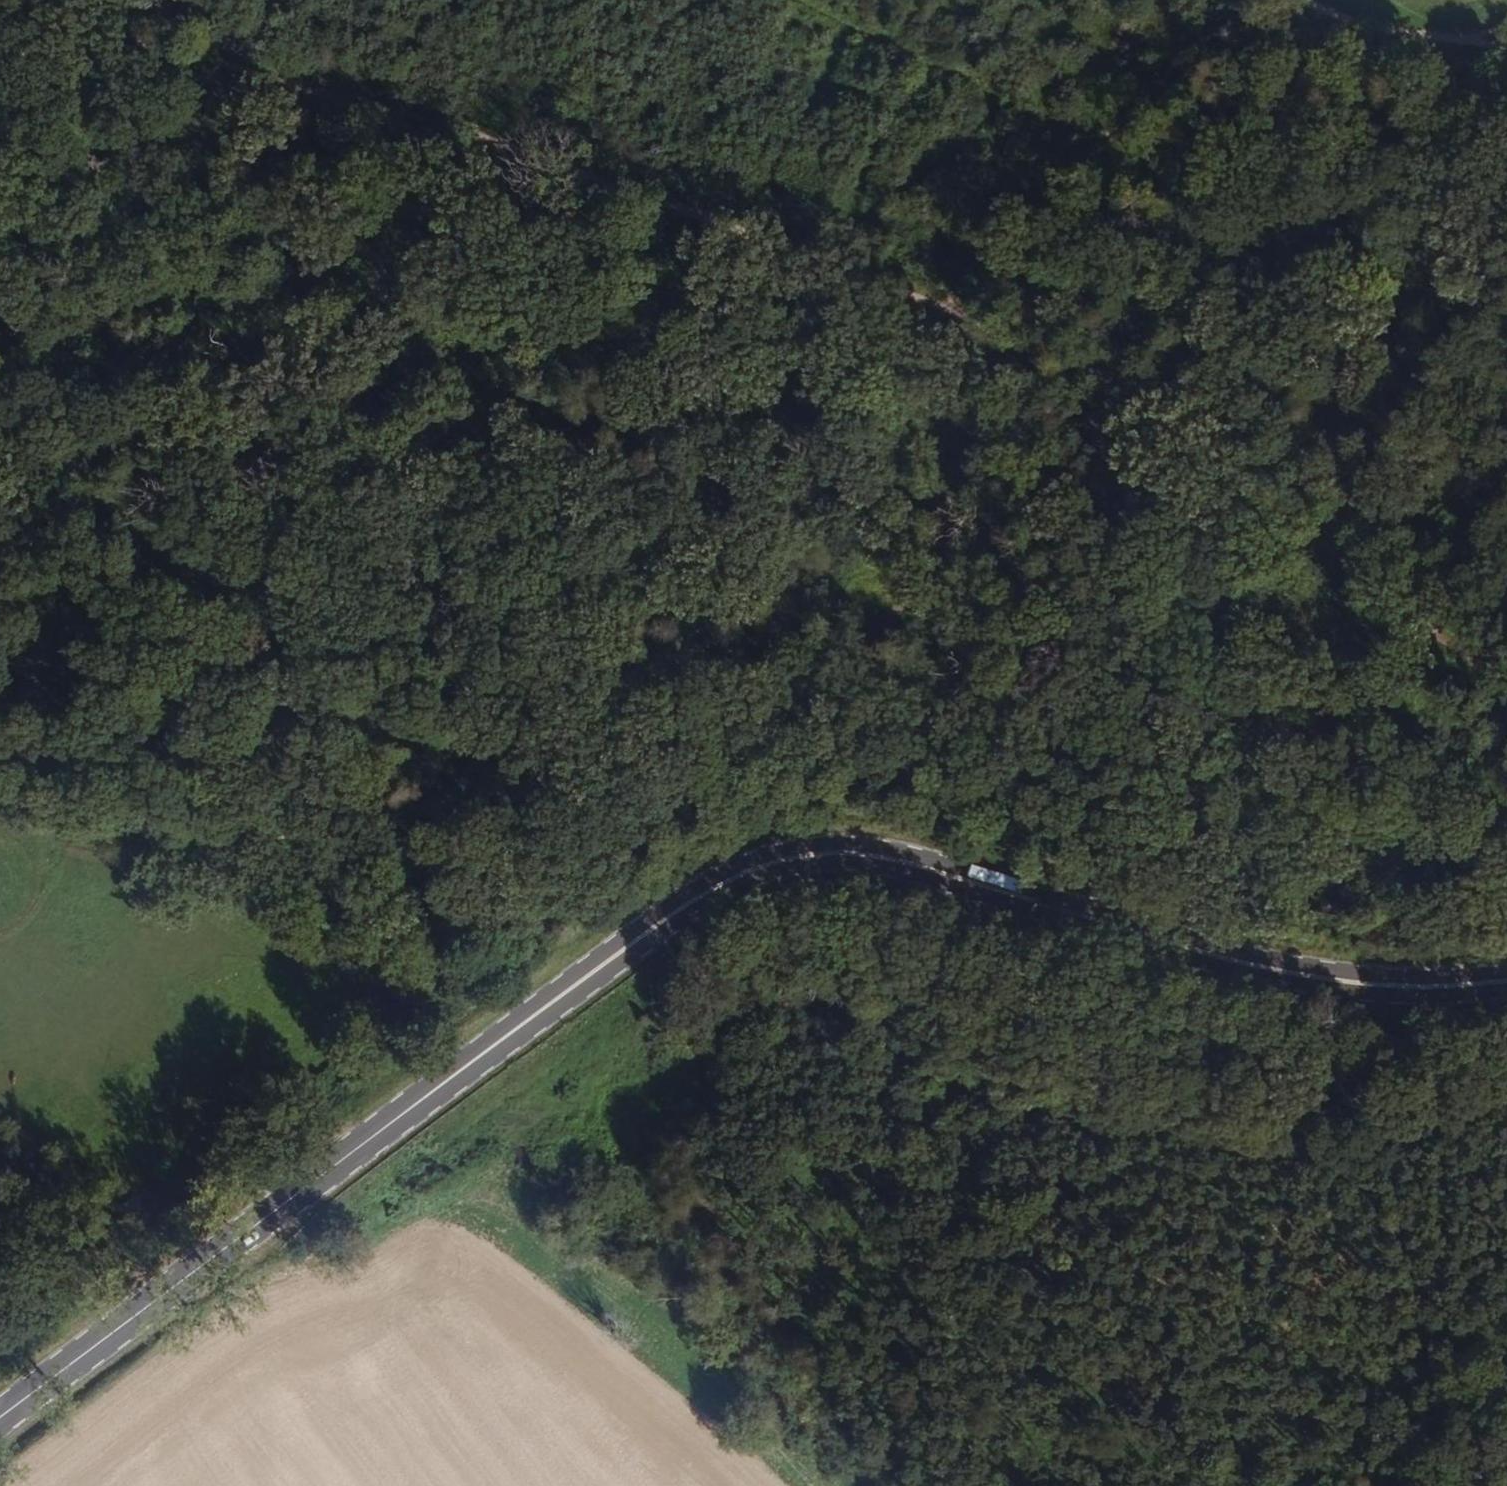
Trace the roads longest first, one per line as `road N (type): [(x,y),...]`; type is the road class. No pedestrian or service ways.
road 1 (secondary): [(0,1423),(606,966),(676,918),(778,865),(895,865),(1271,973),(1392,989),(1506,987)]
road 2 (track): [(1506,667),(1255,434),(681,168),(136,0)]

